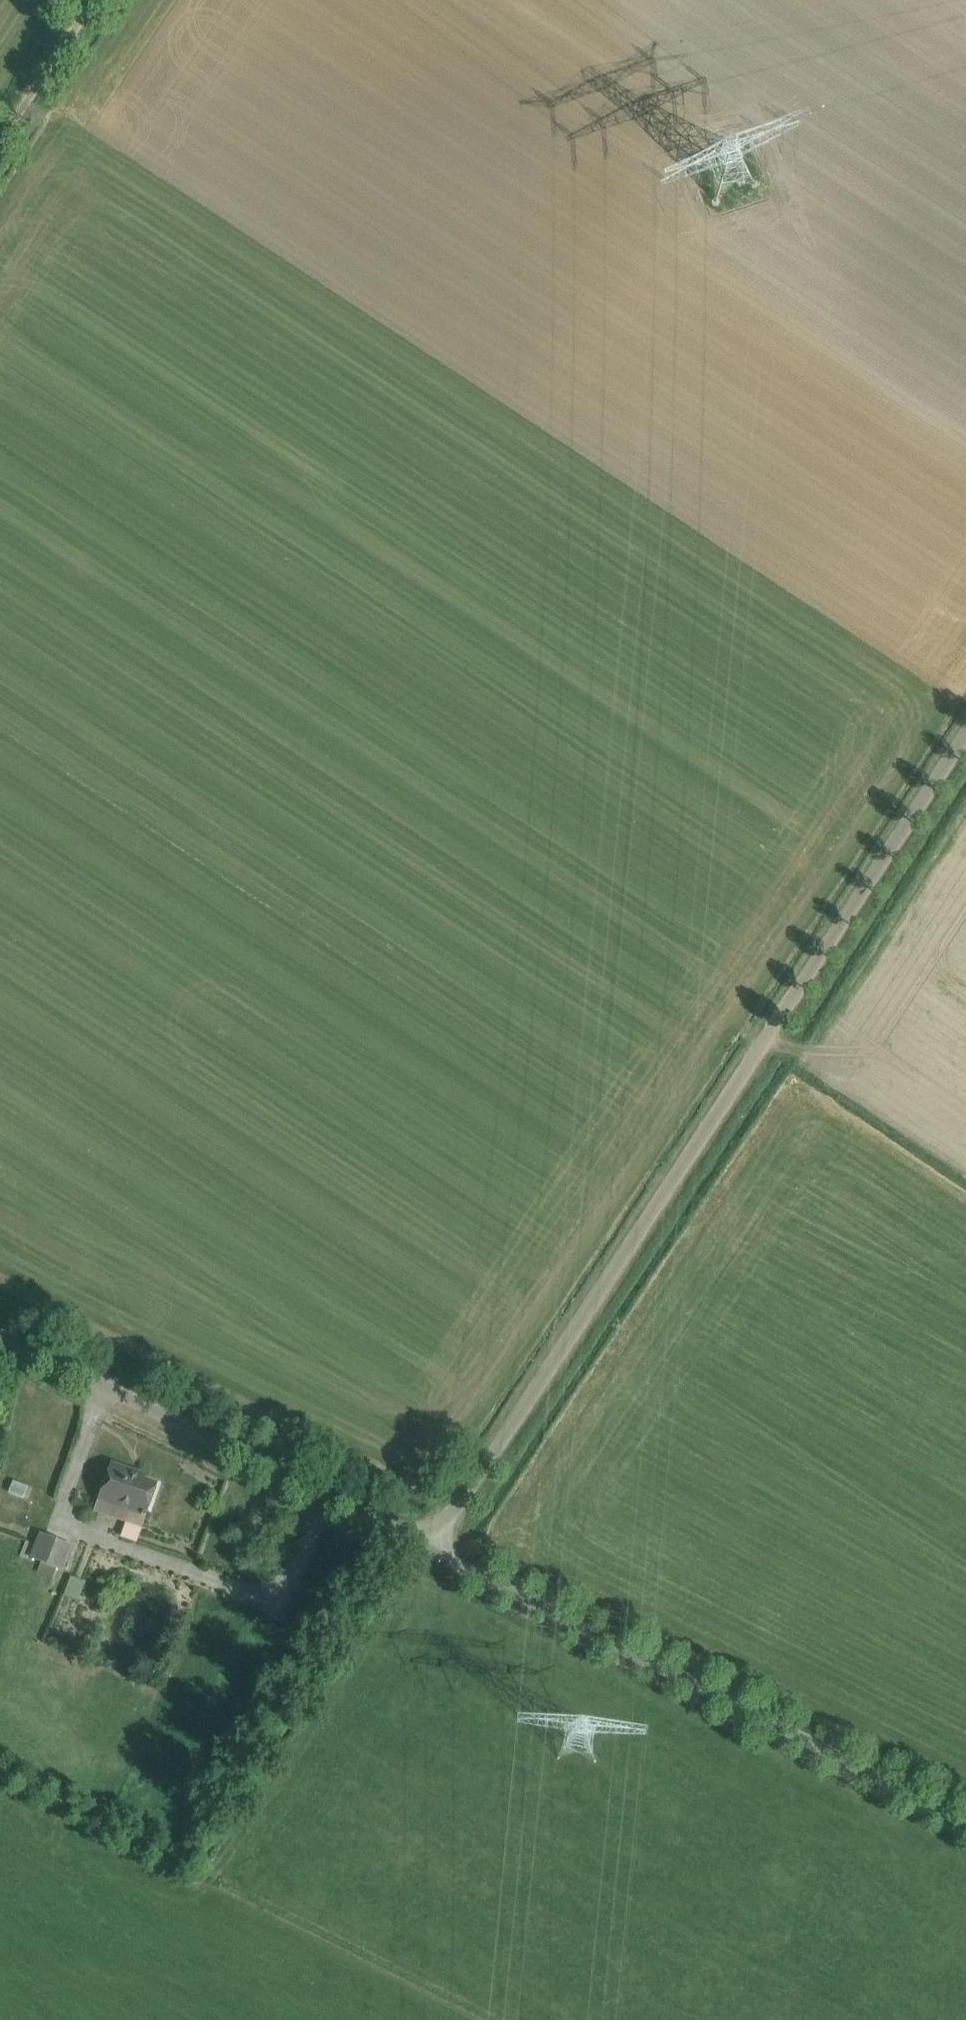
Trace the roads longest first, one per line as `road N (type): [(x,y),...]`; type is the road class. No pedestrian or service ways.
road 1 (unclassified): [(436,1554),(965,759)]
road 2 (unclassified): [(965,1828),(436,1554)]
road 3 (unclassified): [(436,1554),(0,1334)]
road 4 (track): [(95,0),(0,145)]

